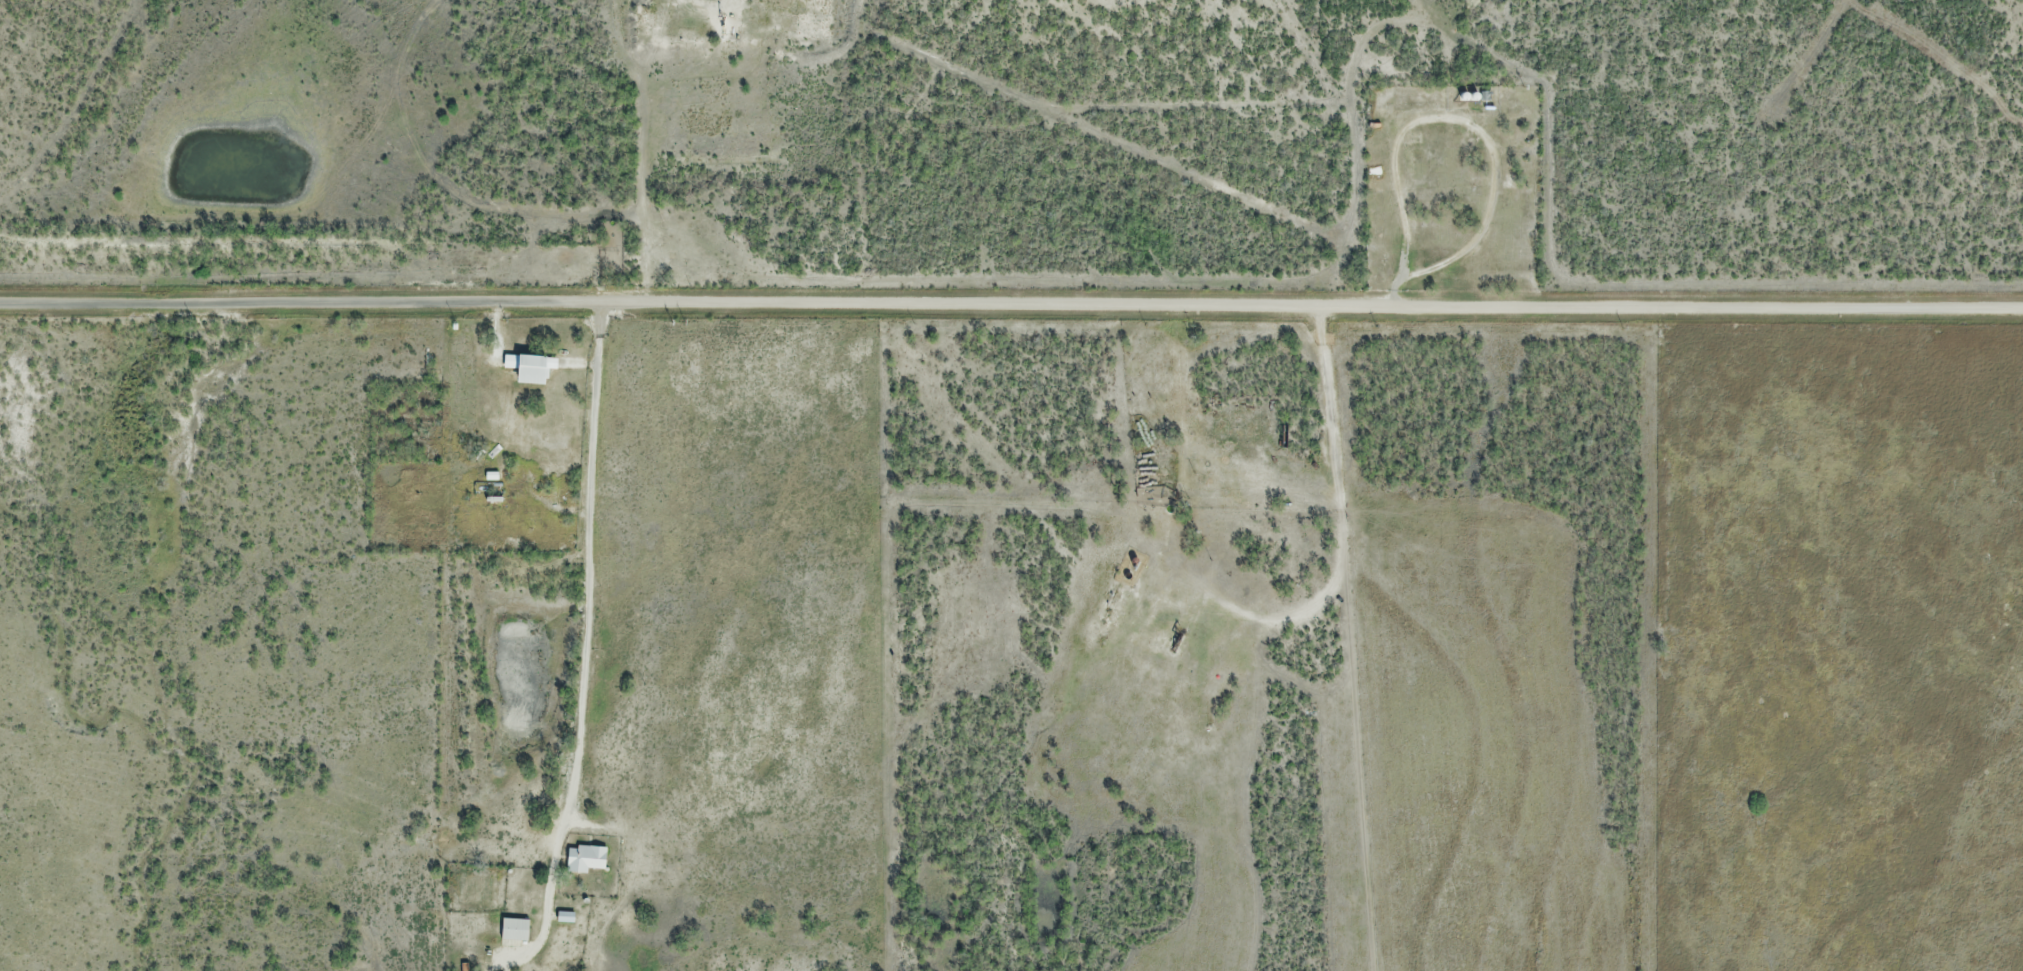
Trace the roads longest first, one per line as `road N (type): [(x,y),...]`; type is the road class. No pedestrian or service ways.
road 1 (residential): [(2022,308),(0,302)]
road 2 (track): [(595,301),(601,780),(574,836)]

